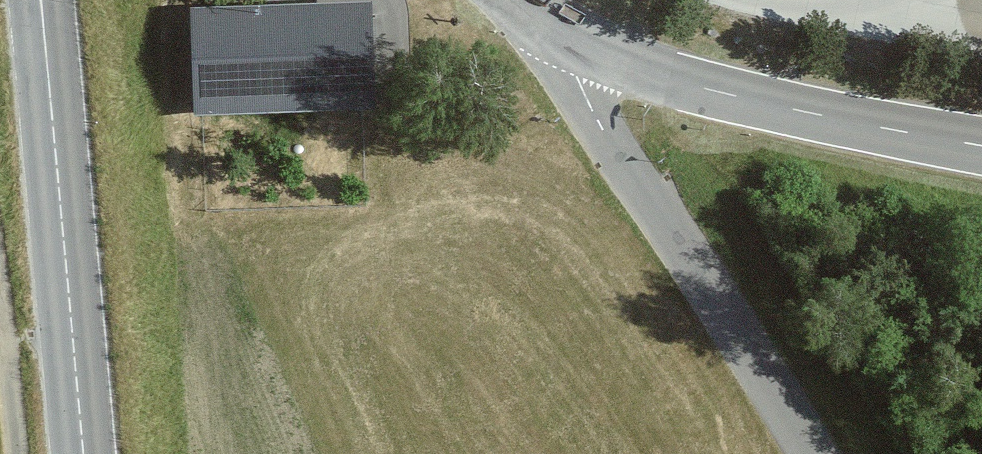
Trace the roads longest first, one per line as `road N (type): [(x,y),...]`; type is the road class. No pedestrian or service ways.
road 1 (unclassified): [(556,30),(601,125),(810,453)]
road 2 (primary): [(38,0),(81,453)]
road 3 (tertiary): [(981,142),(720,89),(556,30)]
road 4 (track): [(0,312),(16,453)]

